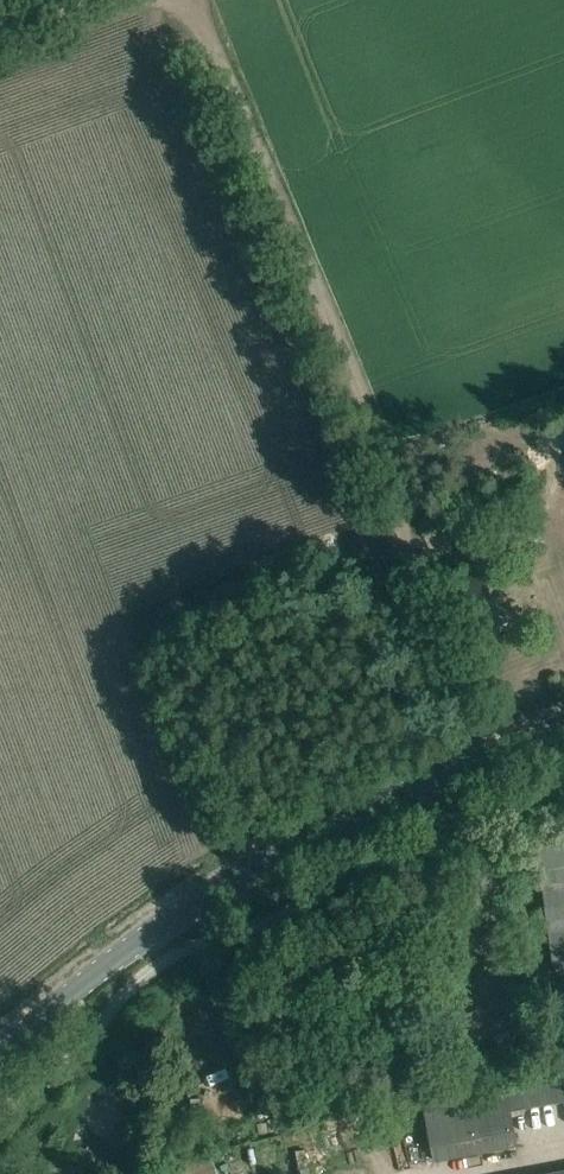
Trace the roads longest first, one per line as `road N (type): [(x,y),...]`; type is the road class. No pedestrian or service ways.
road 1 (track): [(167,0),(183,3),(202,23),(377,433),(416,571),(497,755)]
road 2 (tertiary): [(0,1054),(119,956),(299,844),(563,728)]
road 3 (track): [(0,38),(130,0)]

